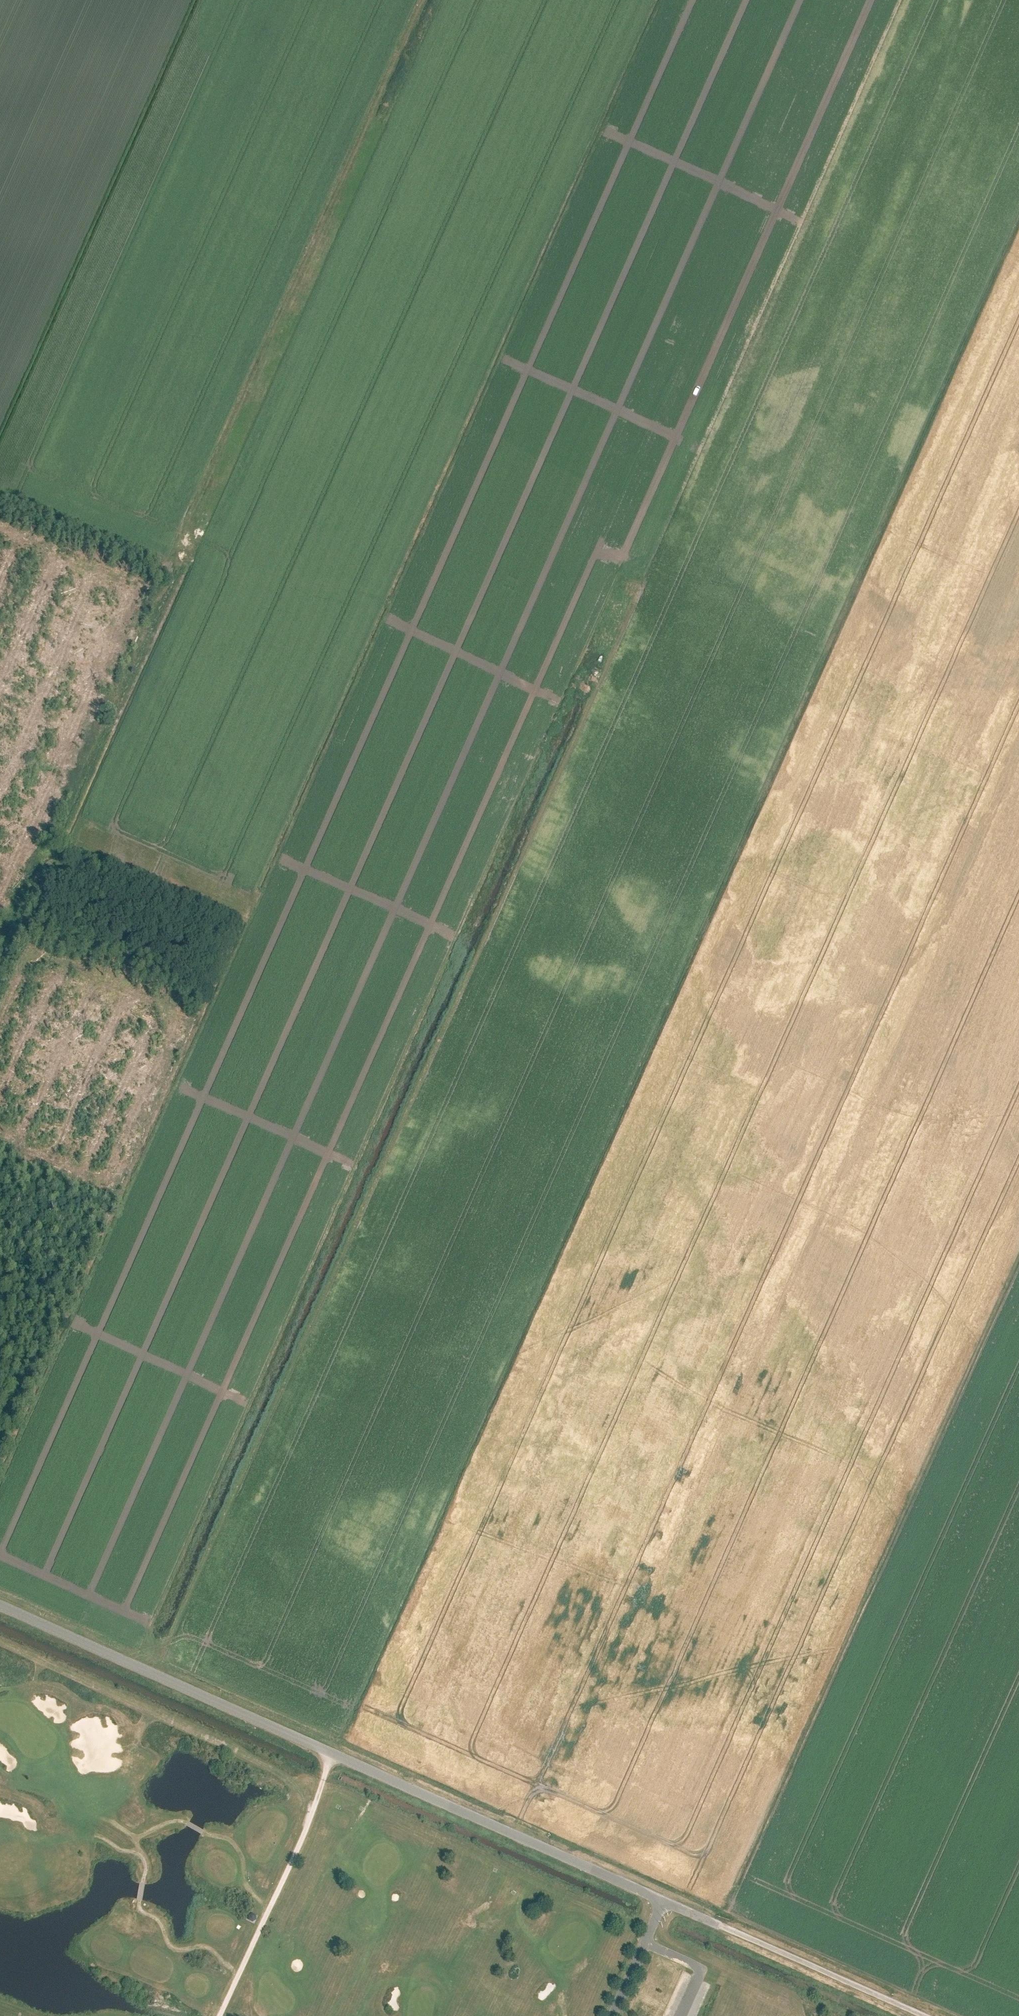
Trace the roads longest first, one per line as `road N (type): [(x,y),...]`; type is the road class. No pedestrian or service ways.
road 1 (unclassified): [(926,2015),(0,1605)]
road 2 (track): [(422,0),(190,515),(194,546)]

